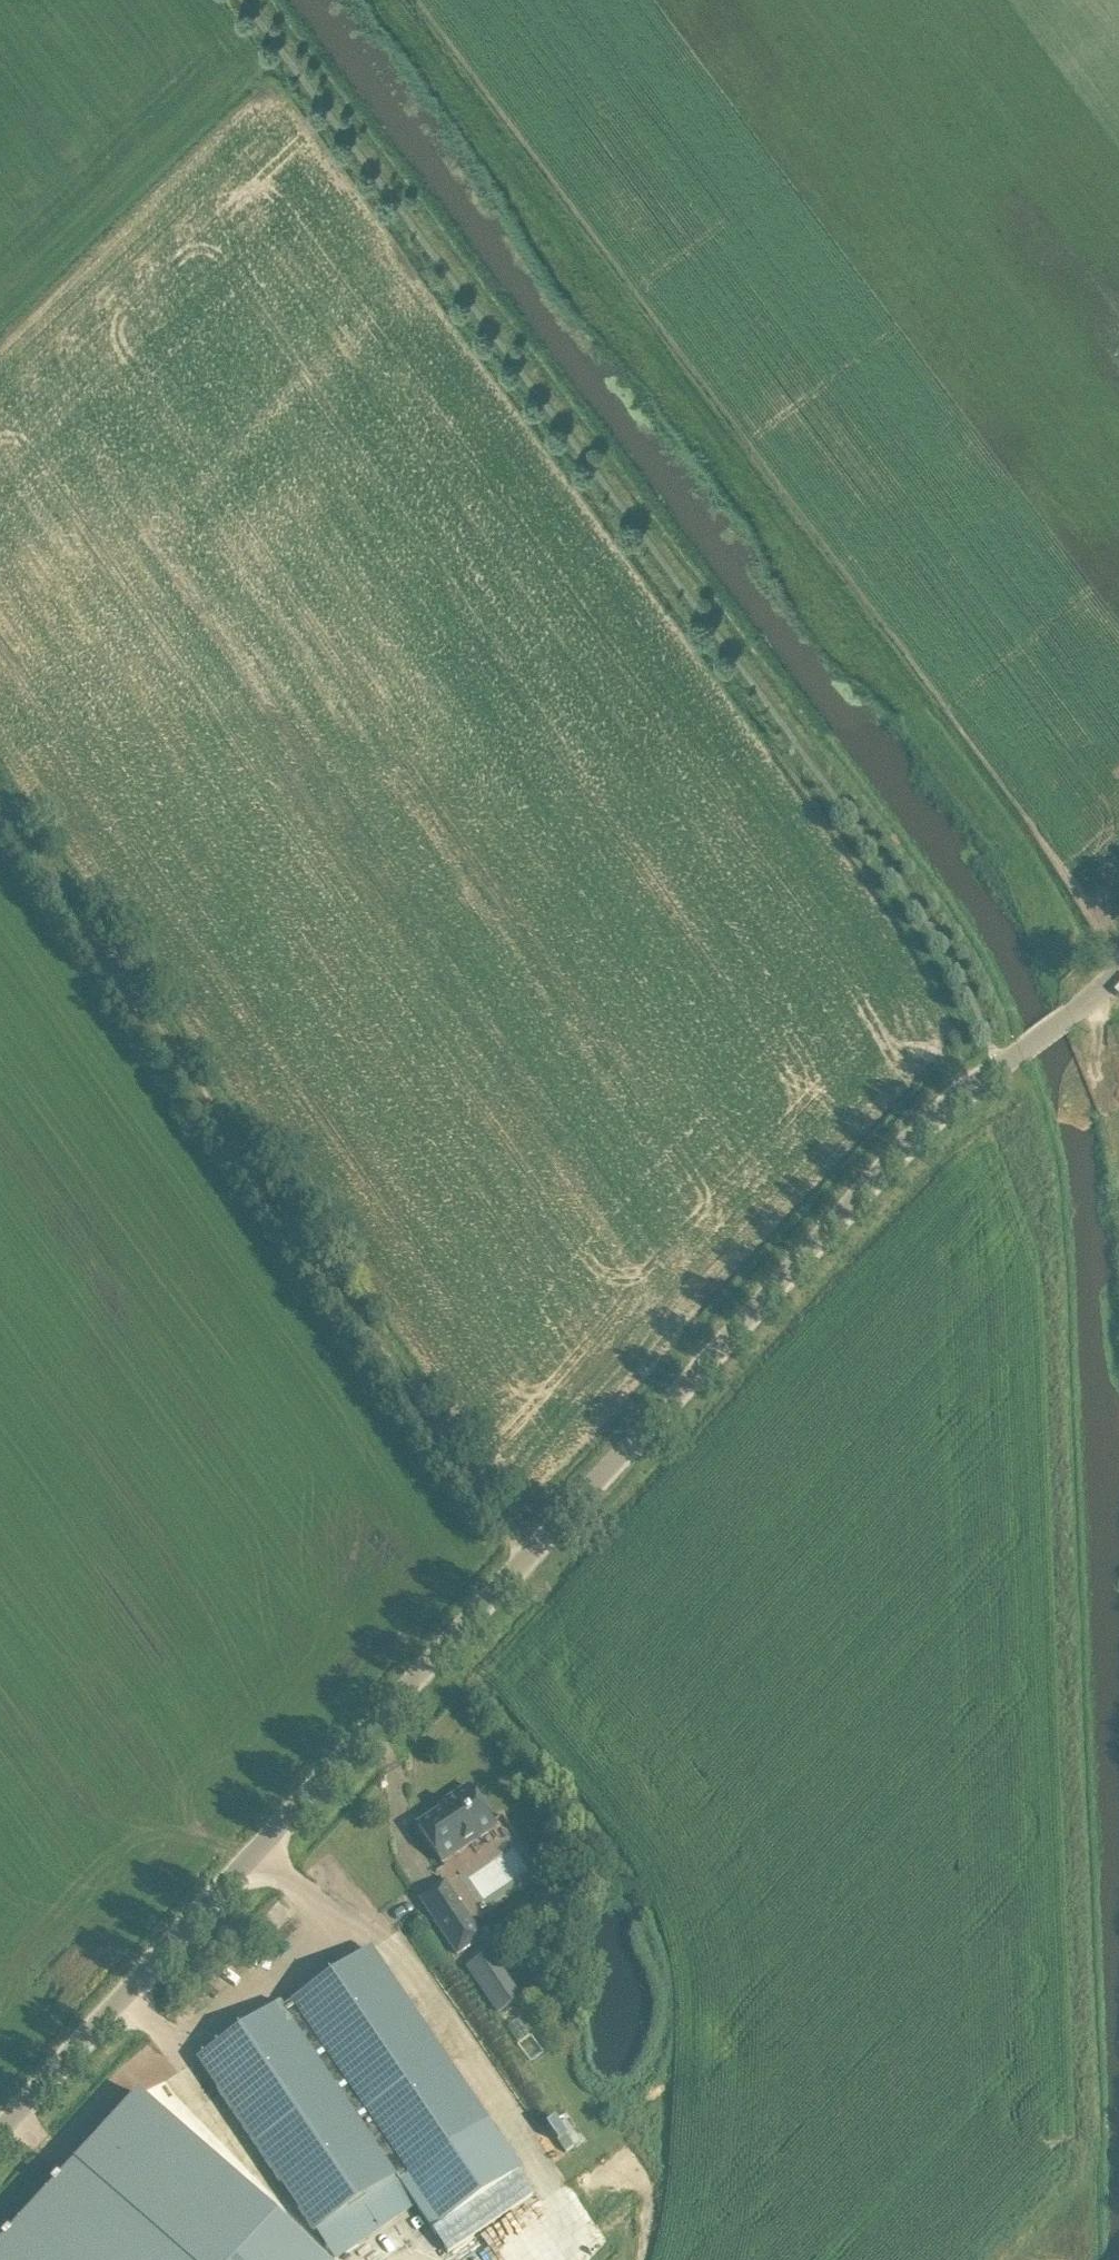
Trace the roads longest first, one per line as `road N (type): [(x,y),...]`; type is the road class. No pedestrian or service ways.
road 1 (unclassified): [(0,2130),(894,1156),(951,1099),(1118,973)]

